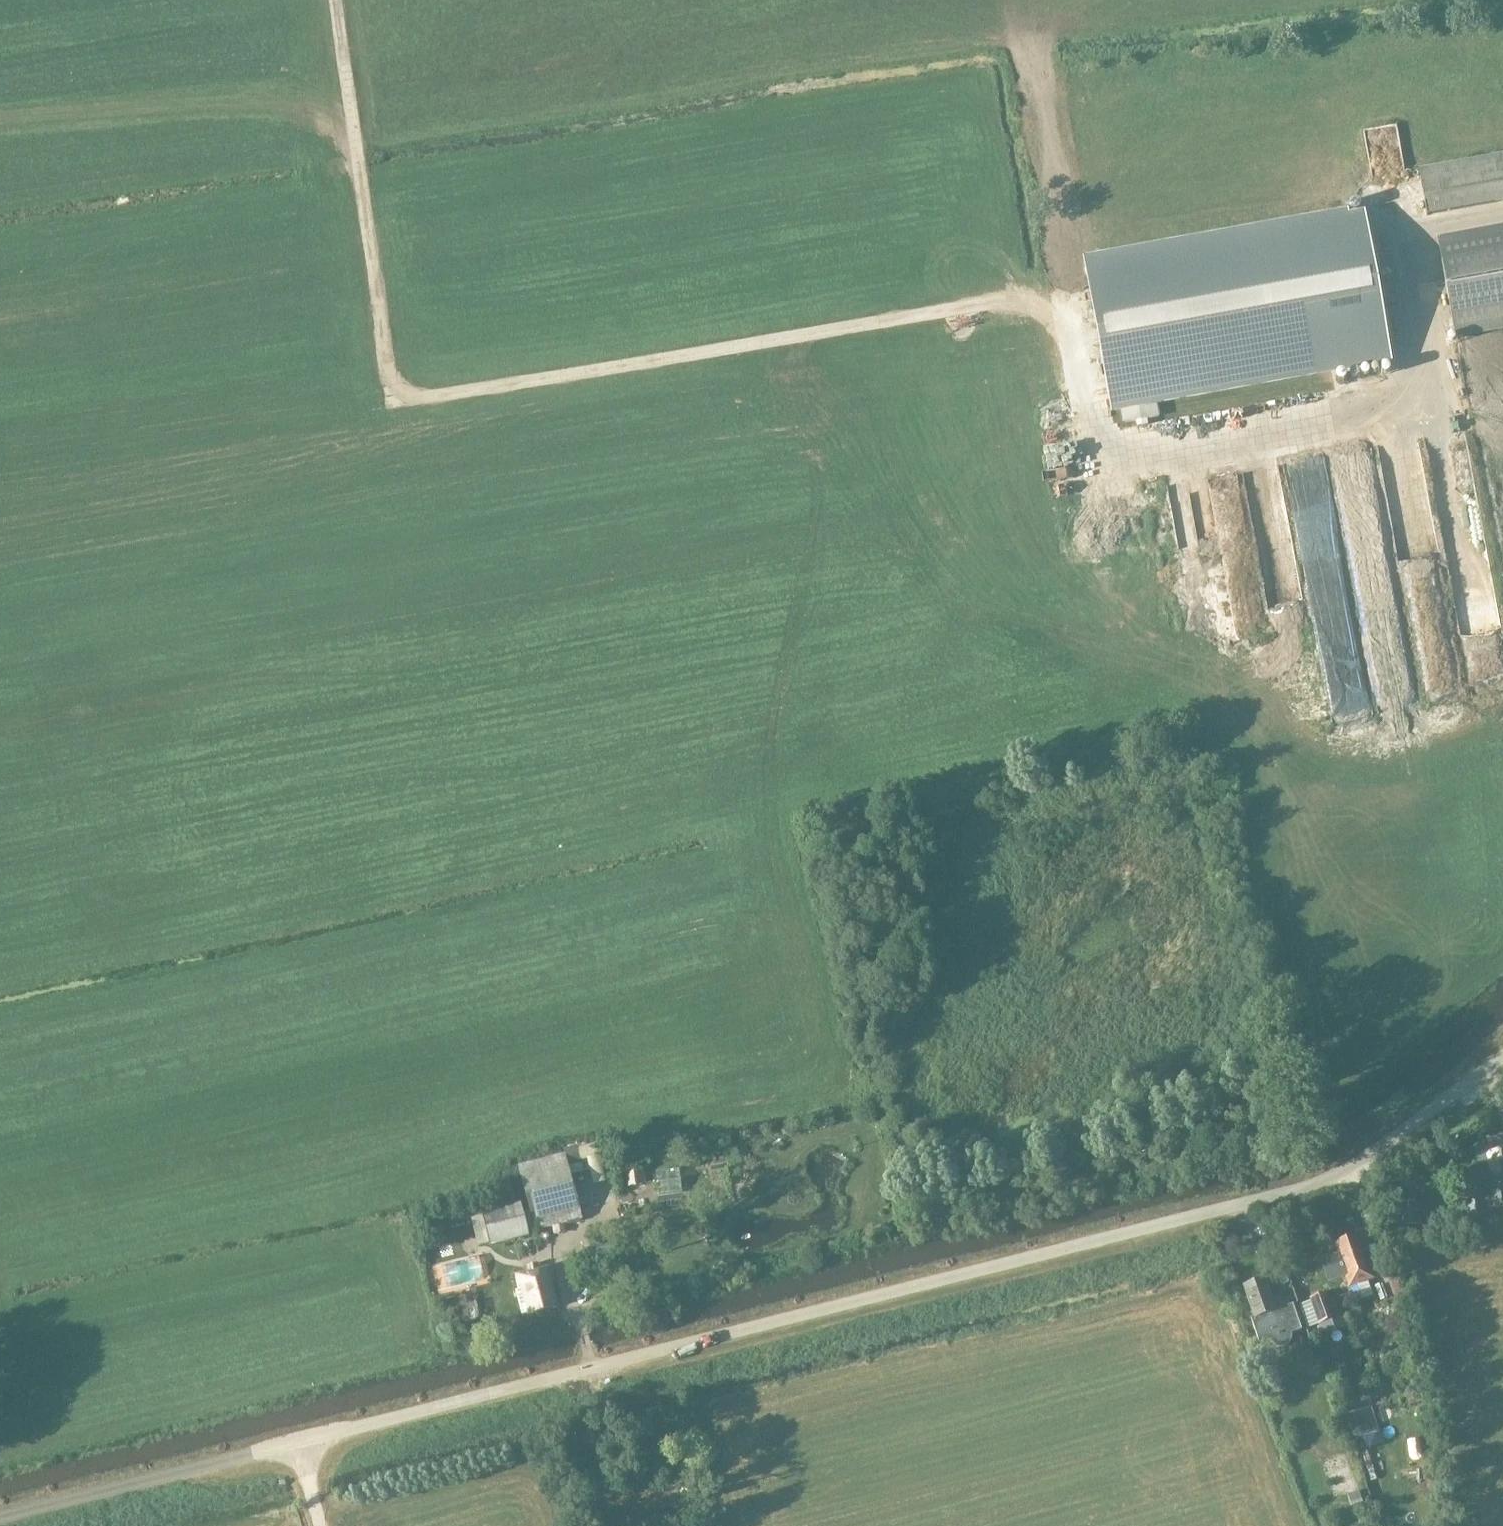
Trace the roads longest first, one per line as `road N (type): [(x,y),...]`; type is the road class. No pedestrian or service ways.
road 1 (unclassified): [(1502,1056),(1409,1125),(1295,1190),(0,1517)]

